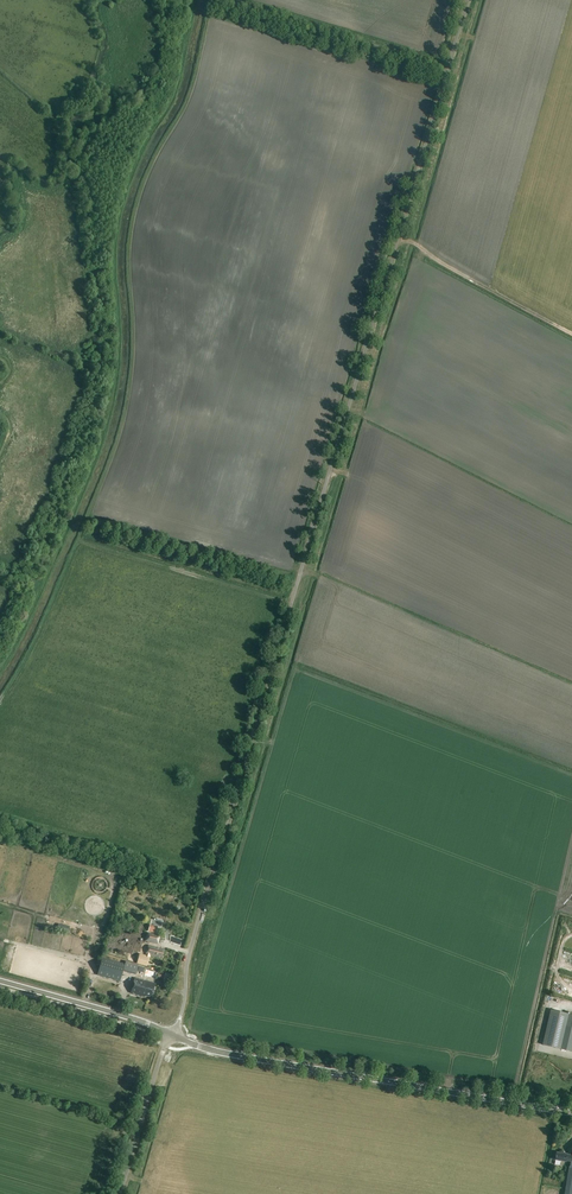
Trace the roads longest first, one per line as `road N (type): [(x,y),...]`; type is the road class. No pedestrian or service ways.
road 1 (unclassified): [(172,1034),(468,0)]
road 2 (track): [(42,580),(101,439),(117,344),(114,226),(132,168),(177,85),(196,0)]
road 3 (tertiary): [(571,1113),(234,1056),(172,1034)]
road 4 (tertiary): [(172,1034),(0,980)]
road 5 (unclassified): [(166,1047),(120,1193)]
road 6 (track): [(22,567),(42,580),(0,669)]

